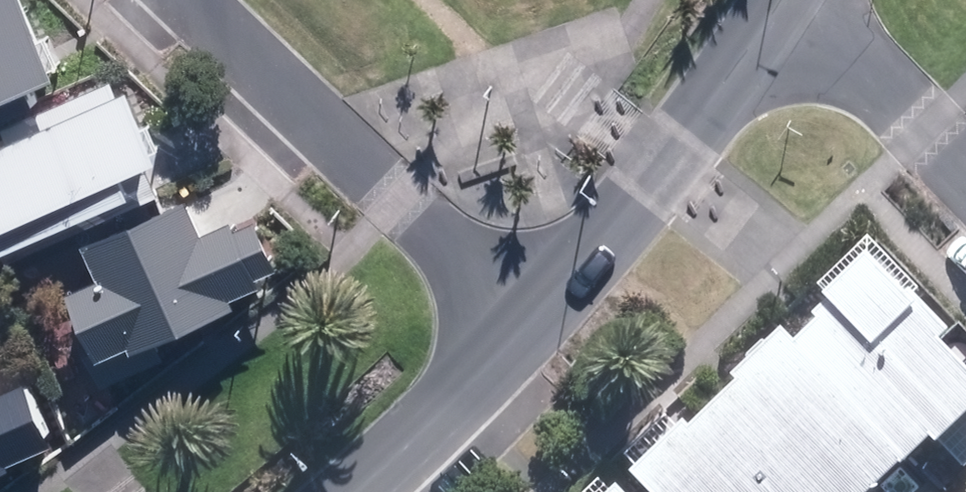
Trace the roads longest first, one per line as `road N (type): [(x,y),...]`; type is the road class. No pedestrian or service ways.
road 1 (residential): [(173,0),(530,327)]
road 2 (residential): [(786,1),(662,176),(530,327)]
road 3 (residential): [(530,327),(351,491)]
road 4 (residential): [(786,1),(931,115),(965,153)]

